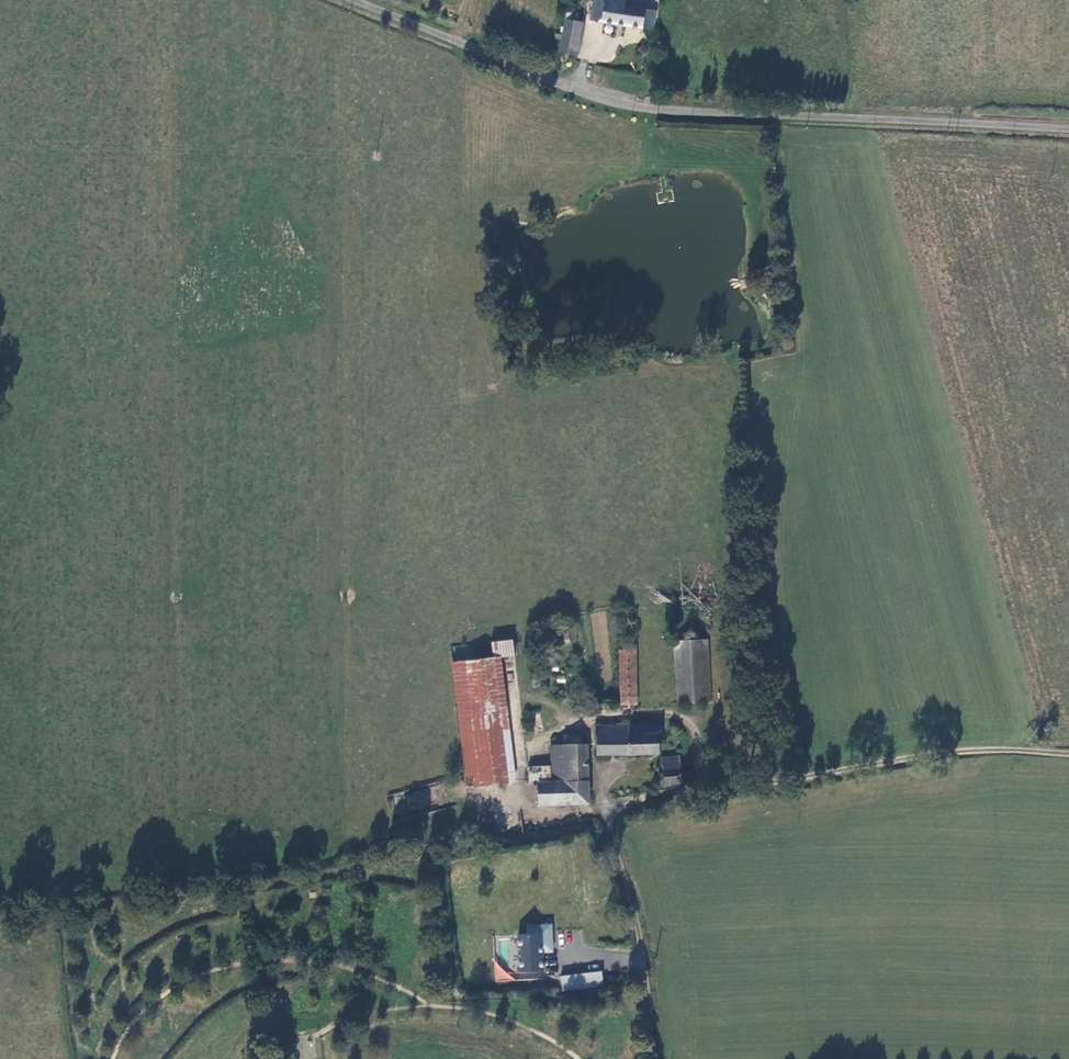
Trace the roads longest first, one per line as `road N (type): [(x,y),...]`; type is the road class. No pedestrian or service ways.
road 1 (unclassified): [(1068,128),(648,109),(592,96),(351,0)]
road 2 (track): [(668,797),(966,752),(1068,755)]

